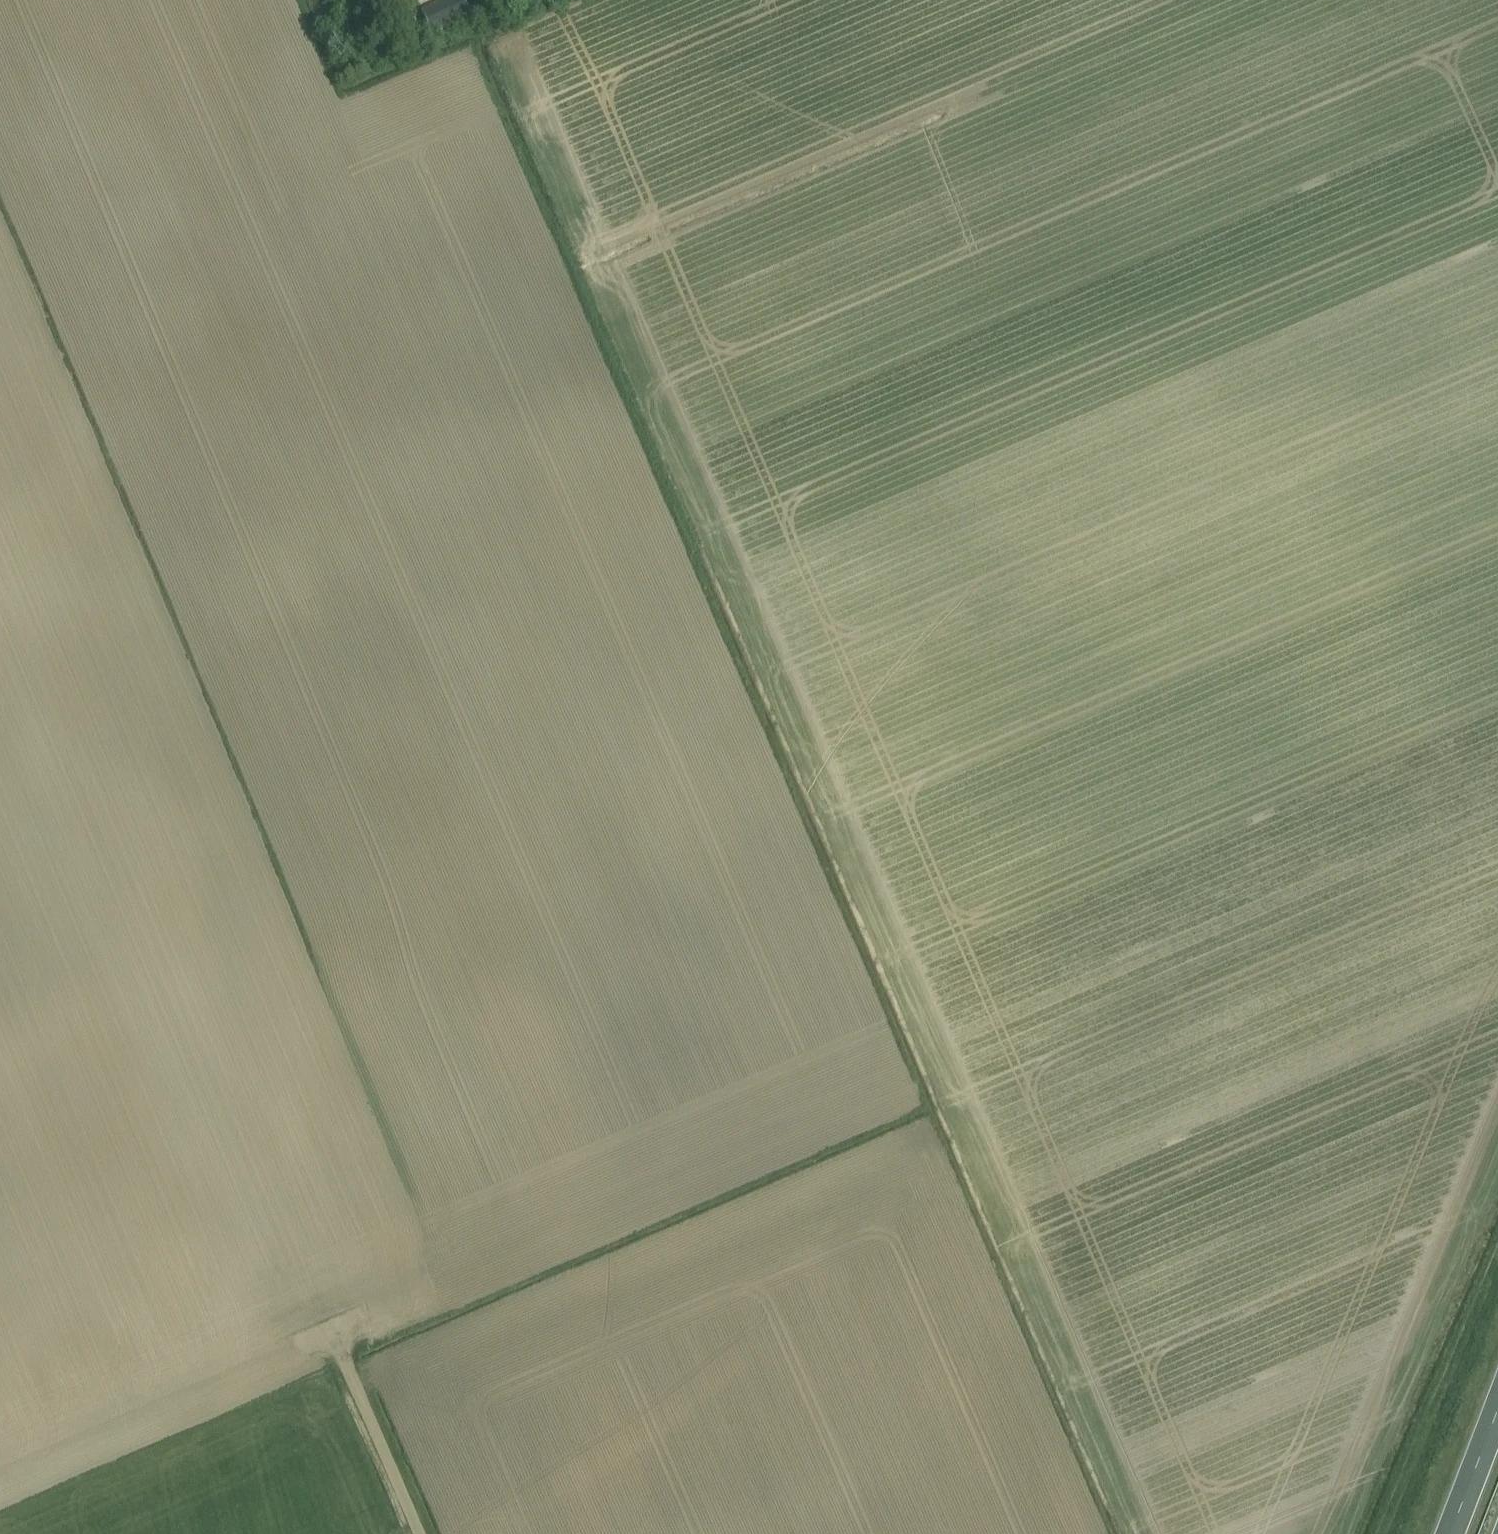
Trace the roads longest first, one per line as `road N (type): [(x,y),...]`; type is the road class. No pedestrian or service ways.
road 1 (track): [(421,1533),(333,1333)]
road 2 (trunk): [(1497,1404),(1450,1533)]

